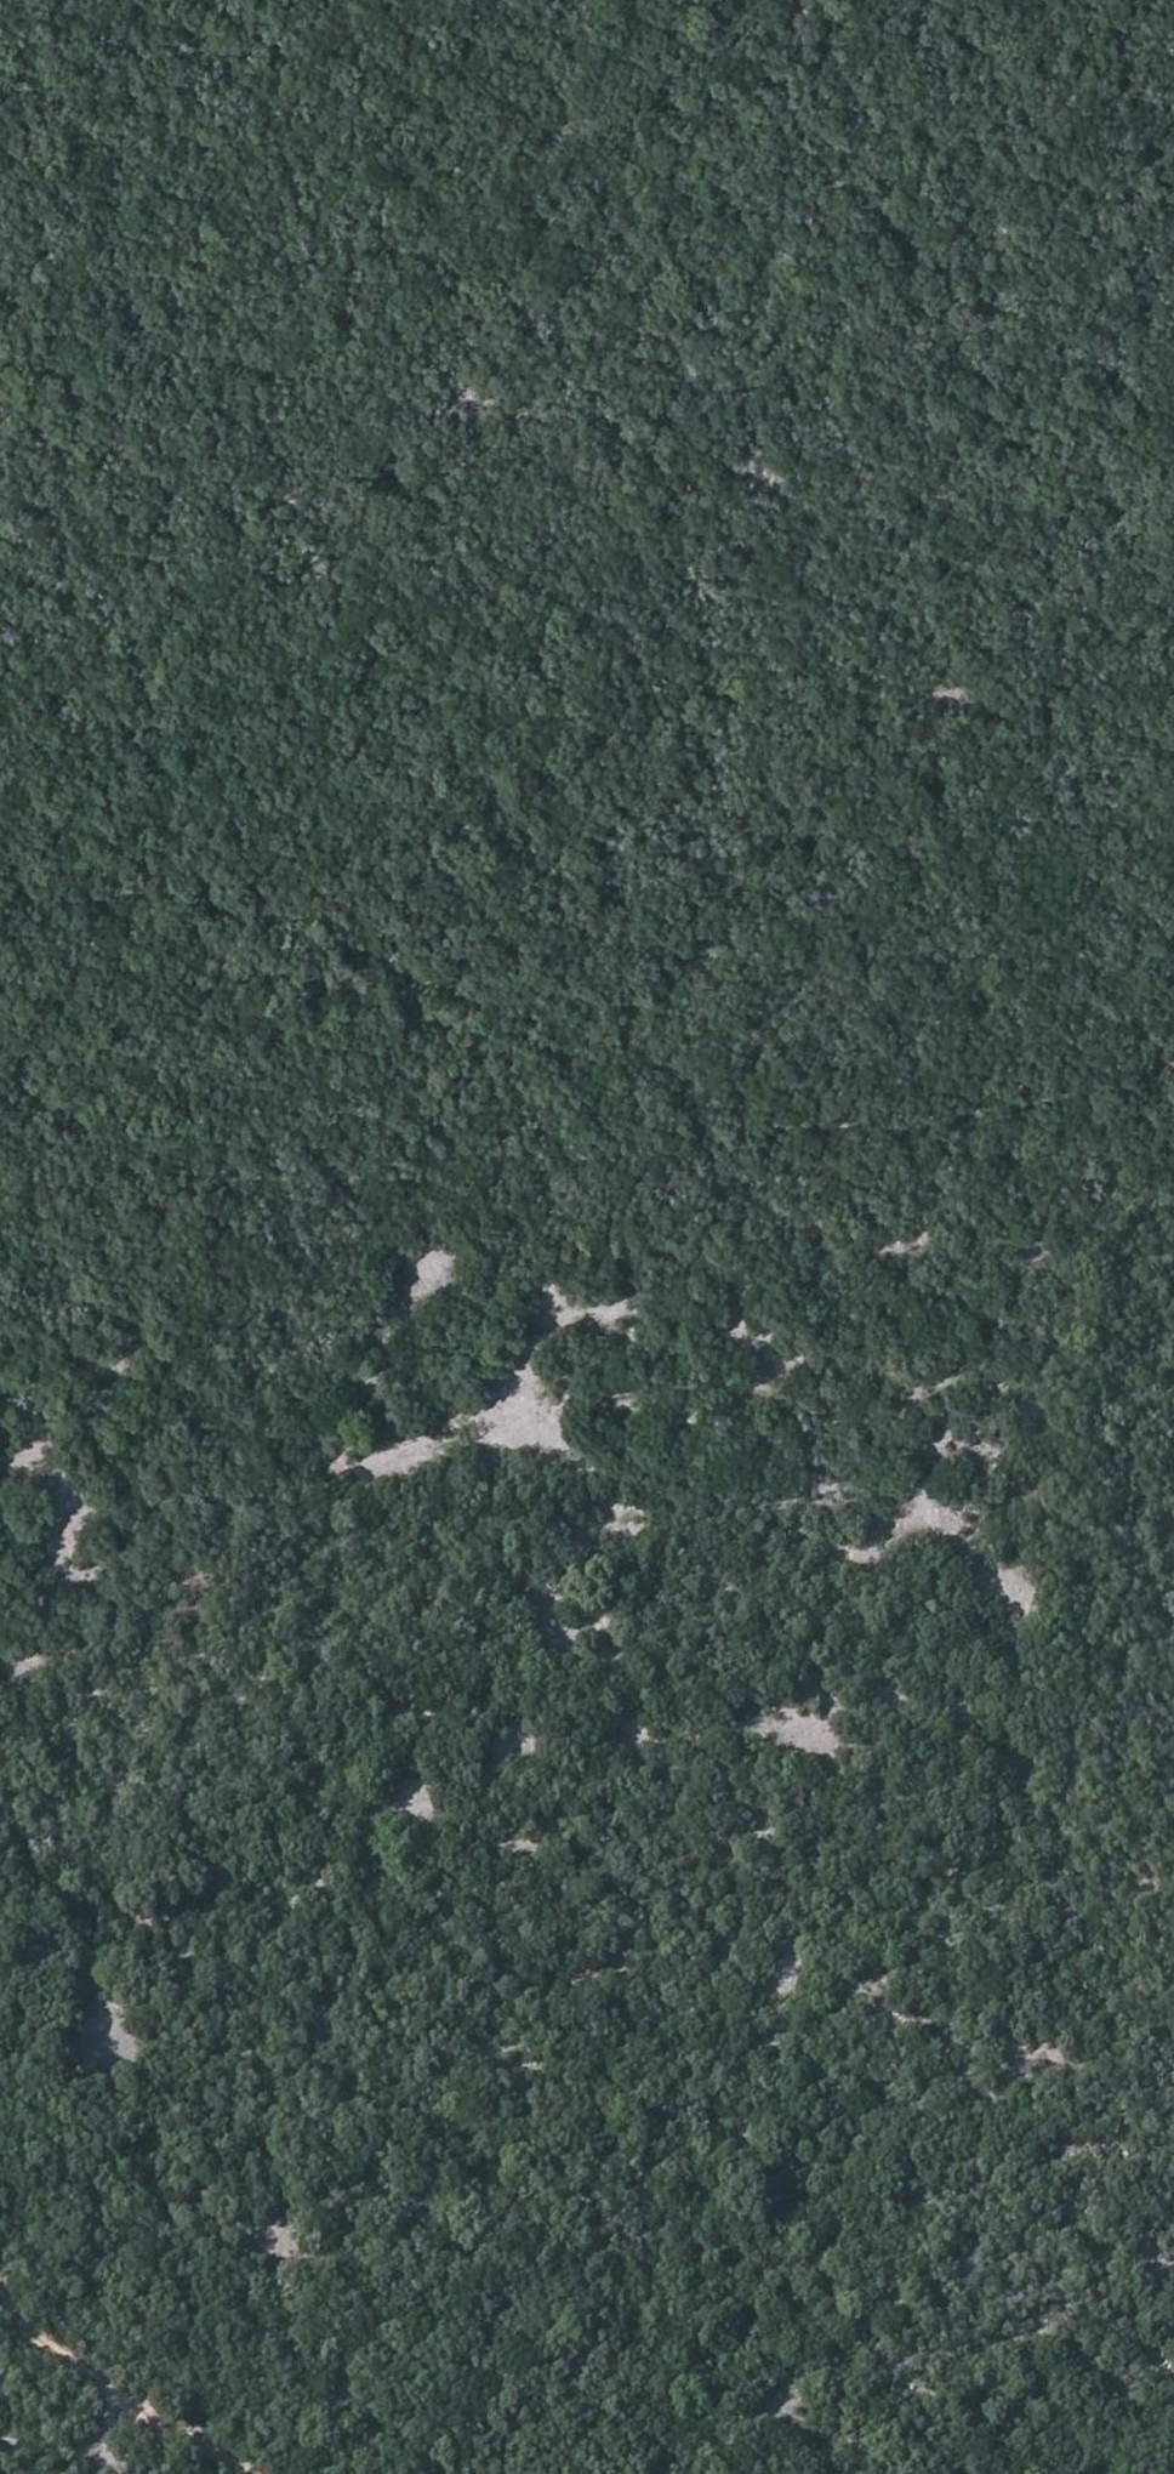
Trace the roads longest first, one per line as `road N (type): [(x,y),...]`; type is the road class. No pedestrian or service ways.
road 1 (track): [(0,2301),(91,2380),(260,2473)]

